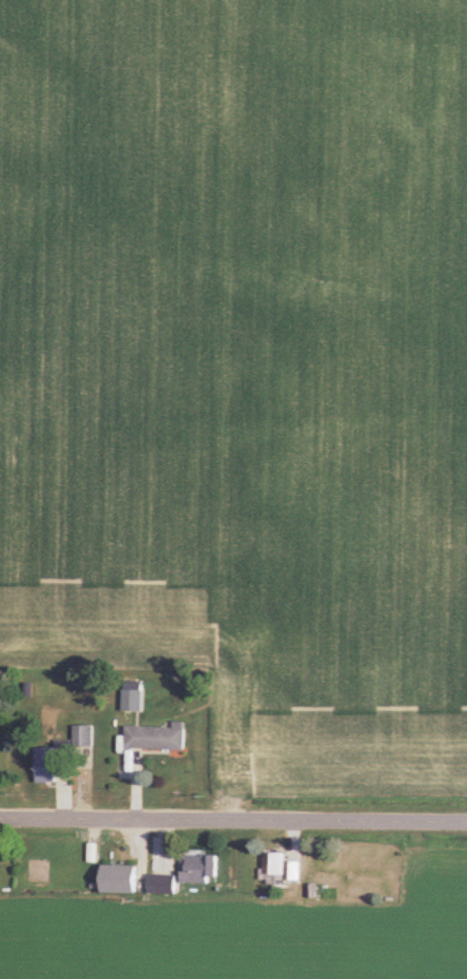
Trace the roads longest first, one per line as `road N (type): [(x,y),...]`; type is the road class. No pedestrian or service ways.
road 1 (residential): [(466,823),(0,819)]

